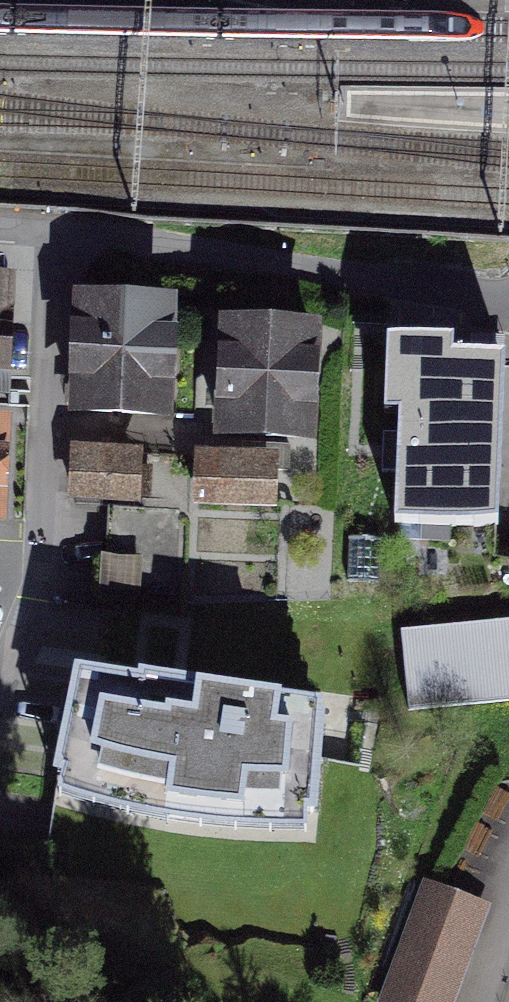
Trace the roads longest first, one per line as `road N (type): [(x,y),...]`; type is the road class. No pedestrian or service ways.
road 1 (residential): [(508,299),(59,232),(36,554),(0,708)]

